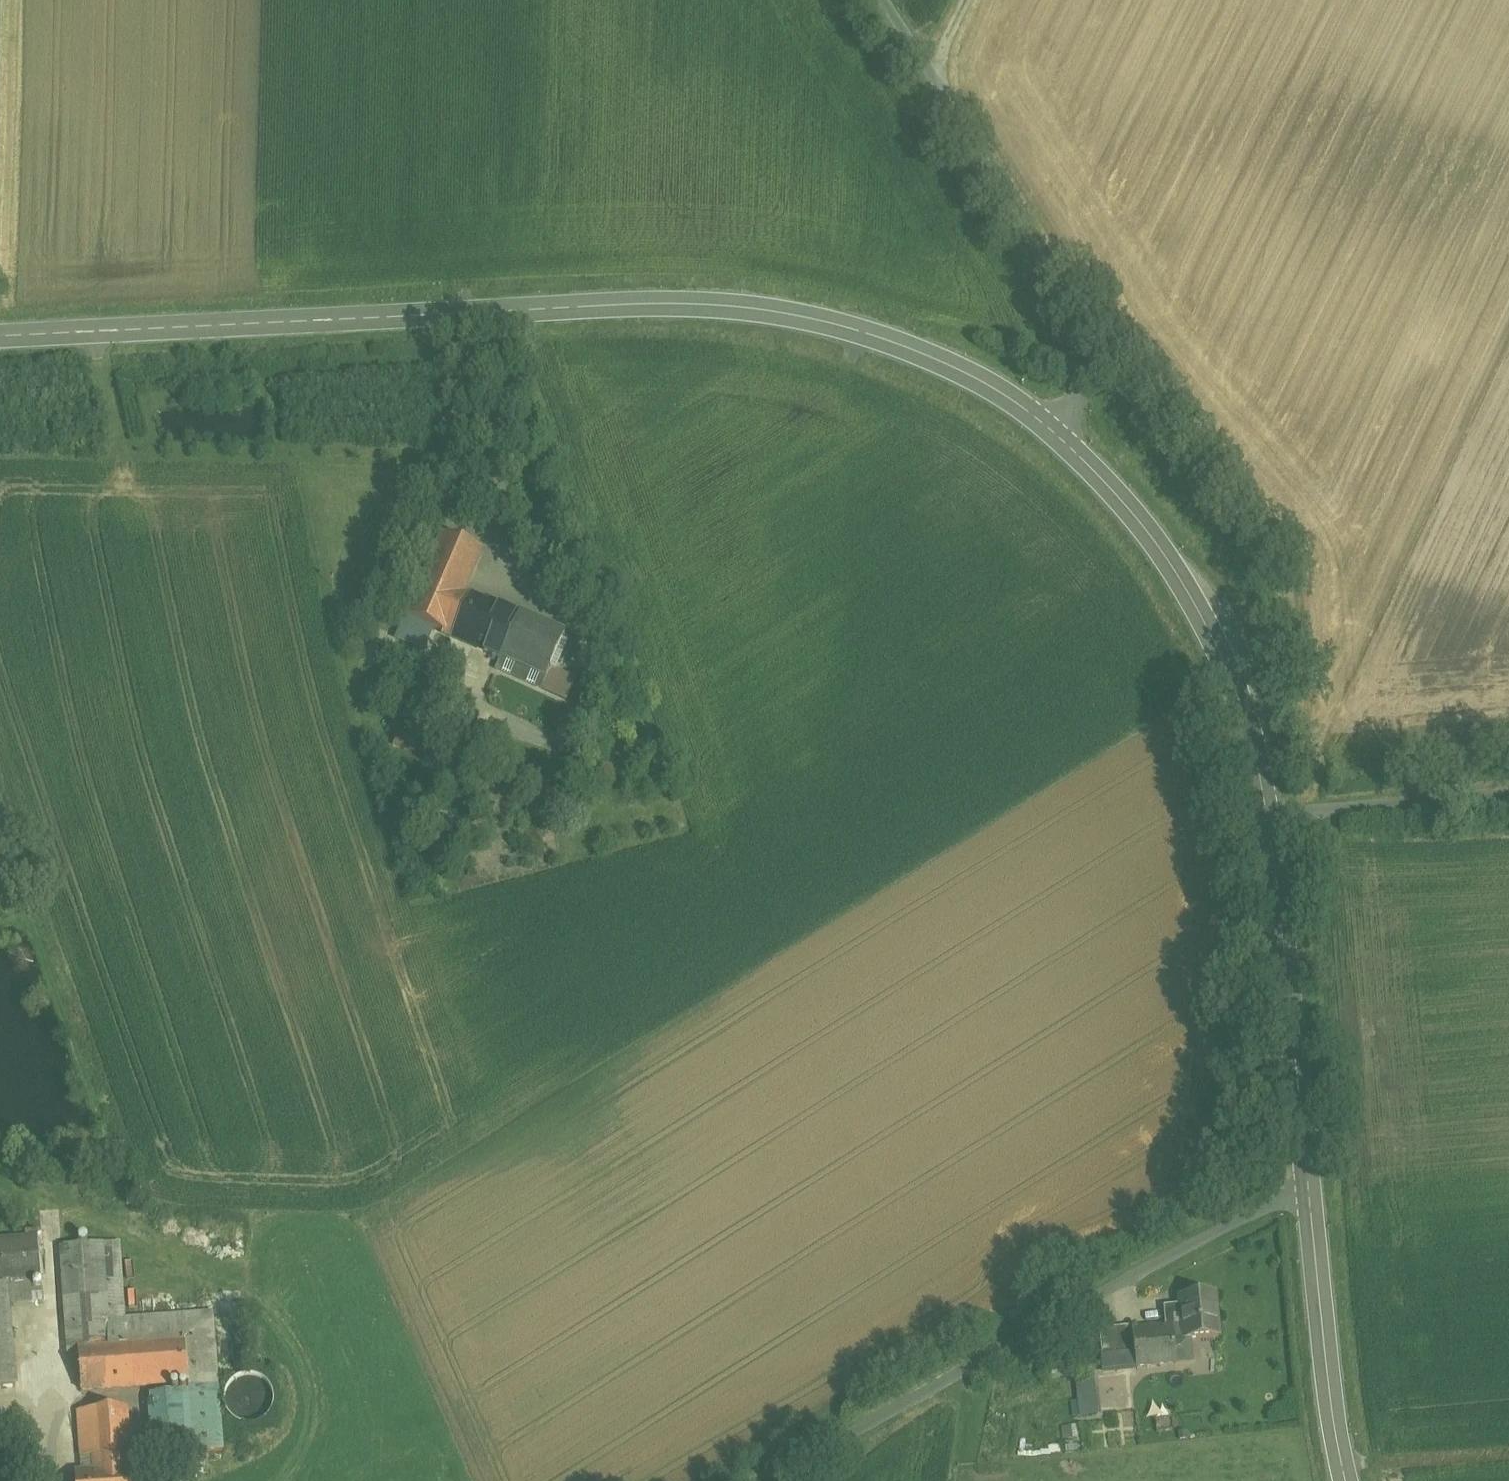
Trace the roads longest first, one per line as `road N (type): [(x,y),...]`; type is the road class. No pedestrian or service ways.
road 1 (secondary): [(0,337),(719,307),(804,318),(884,343),(999,395),(1129,509),(1174,569),(1219,652),(1267,814)]
road 2 (unclassified): [(1315,1204),(963,1366),(767,1480)]
road 3 (secondary): [(1267,814),(1315,1204)]
road 4 (secondary): [(1315,1204),(1349,1480)]
road 5 (unclassified): [(1508,805),(1267,814)]

